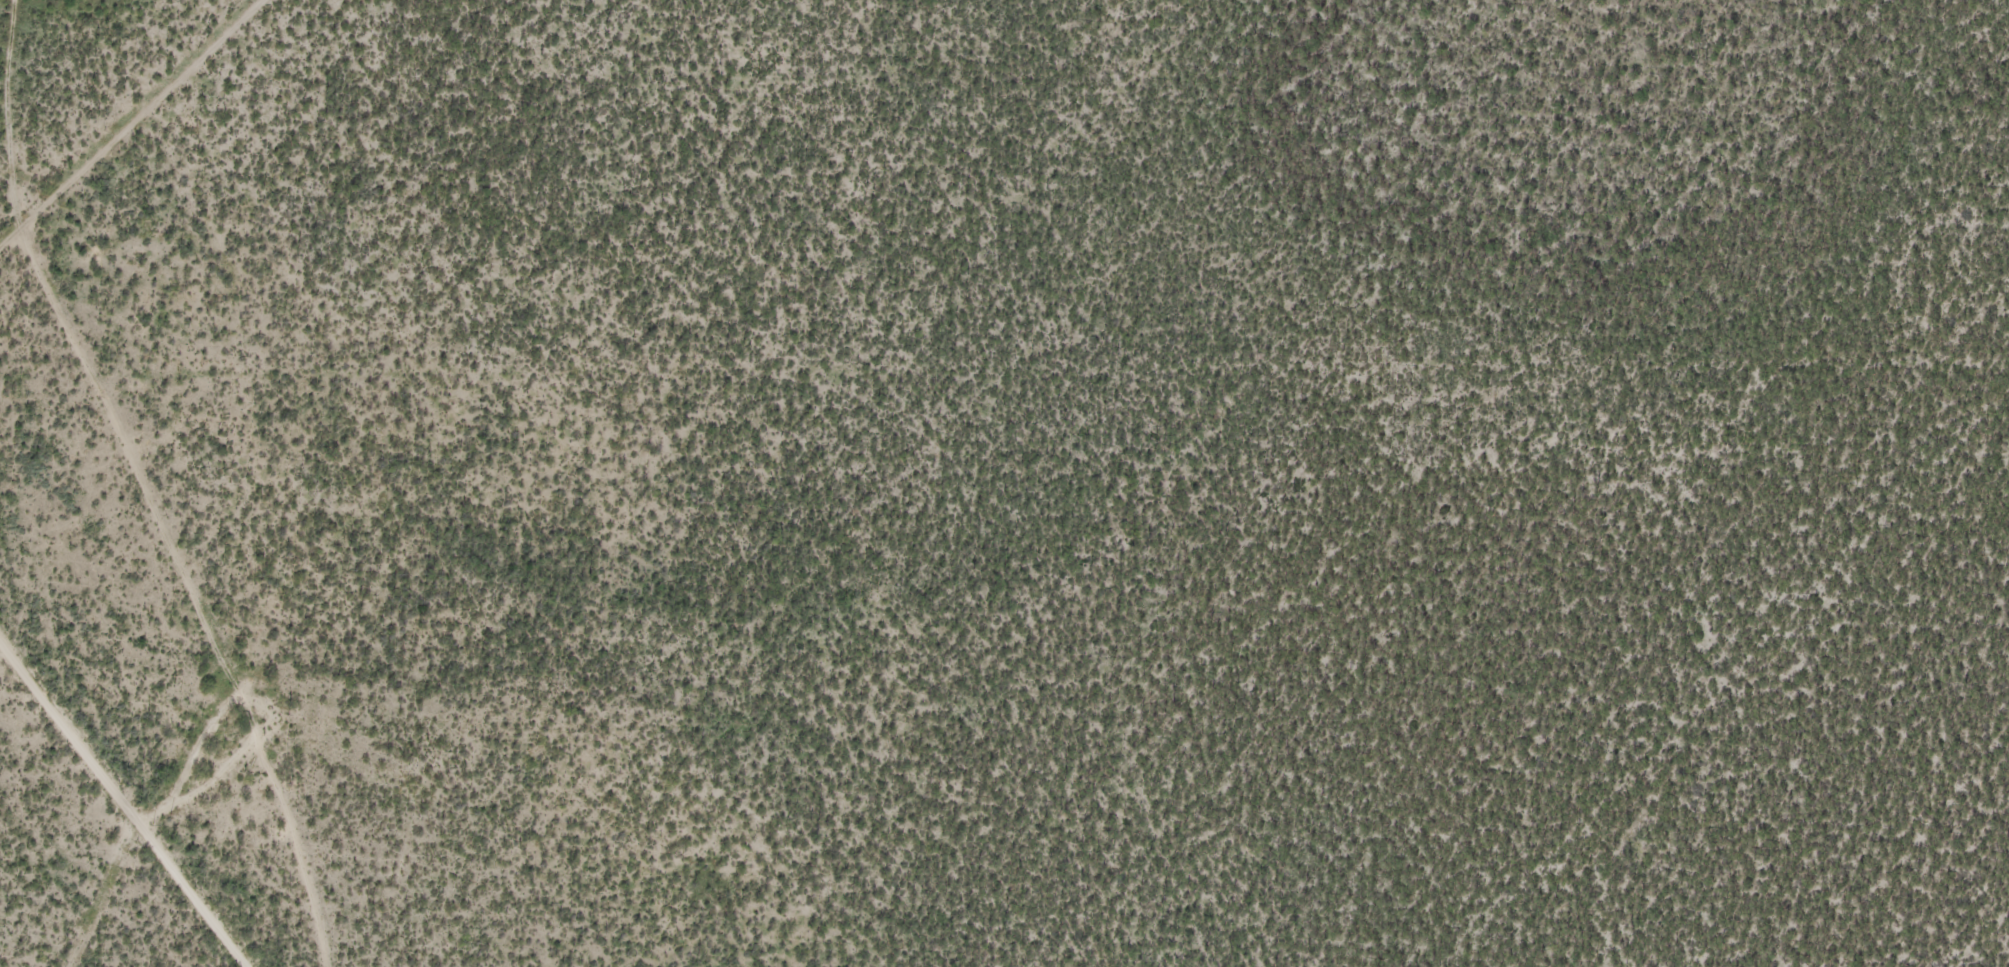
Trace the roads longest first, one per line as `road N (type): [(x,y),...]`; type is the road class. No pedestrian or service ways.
road 1 (track): [(265,0),(0,251)]
road 2 (track): [(165,966),(0,722)]

